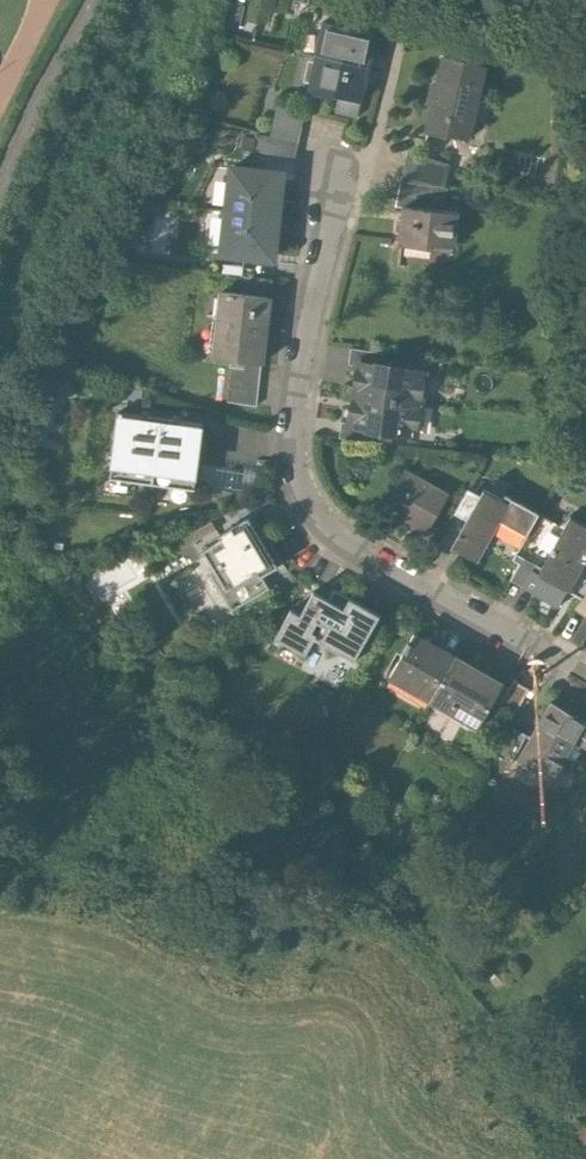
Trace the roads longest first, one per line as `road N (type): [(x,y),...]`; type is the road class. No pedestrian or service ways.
road 1 (residential): [(585,679),(339,541),(298,479),(299,377),(344,183)]

